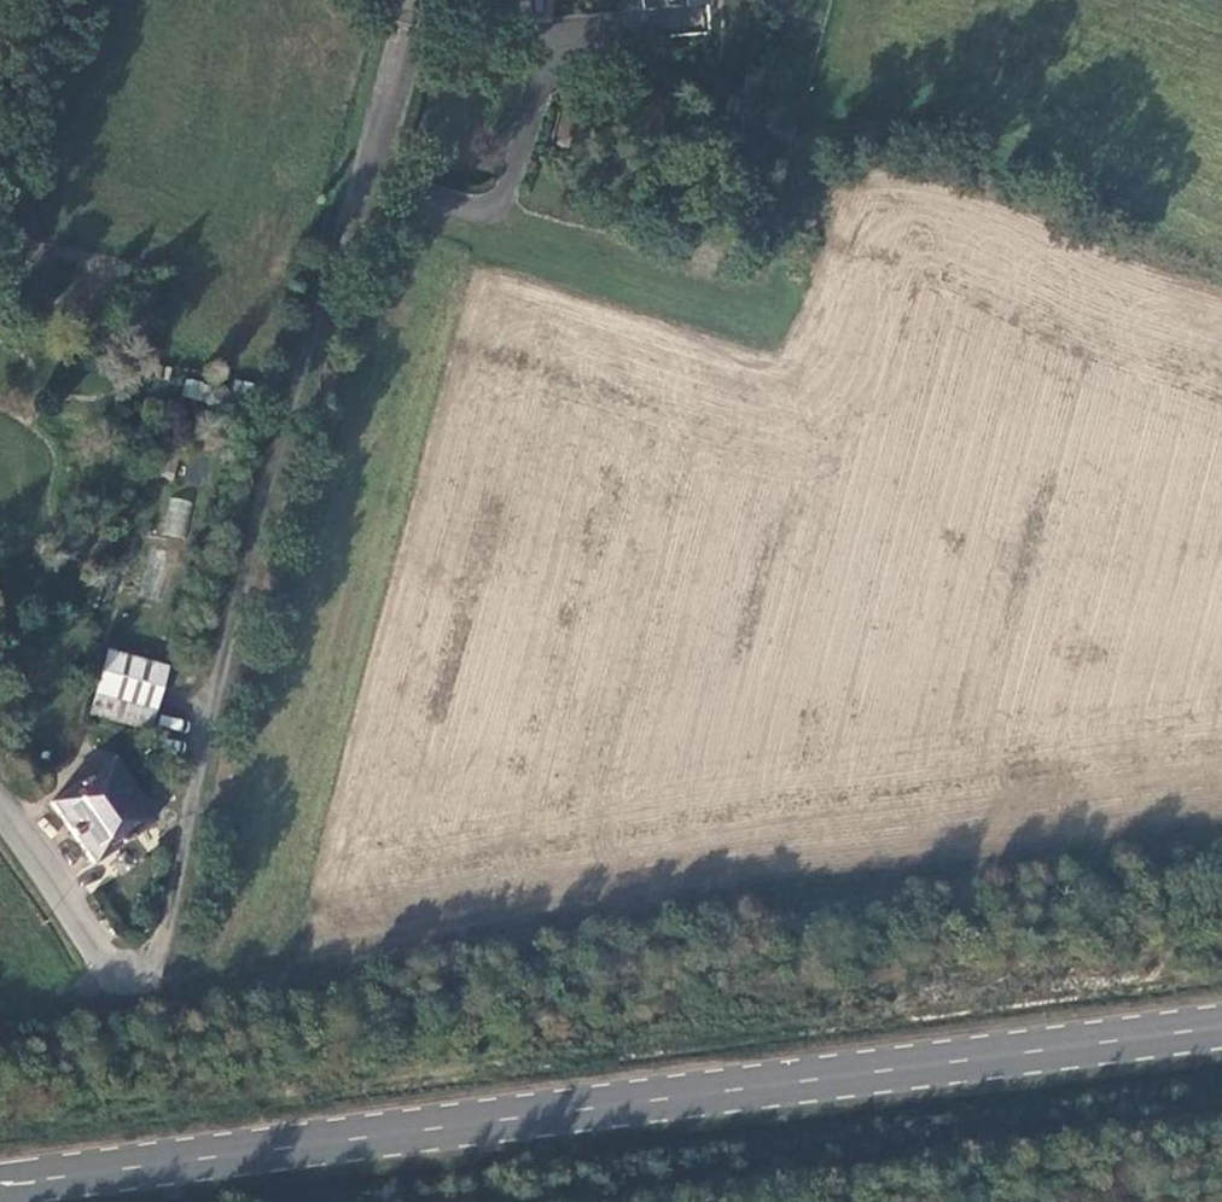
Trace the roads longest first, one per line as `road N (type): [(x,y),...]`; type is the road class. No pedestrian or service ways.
road 1 (secondary): [(1221,1027),(0,1186)]
road 2 (residential): [(0,826),(110,977),(134,980),(151,966),(167,931),(280,425),(404,34)]

